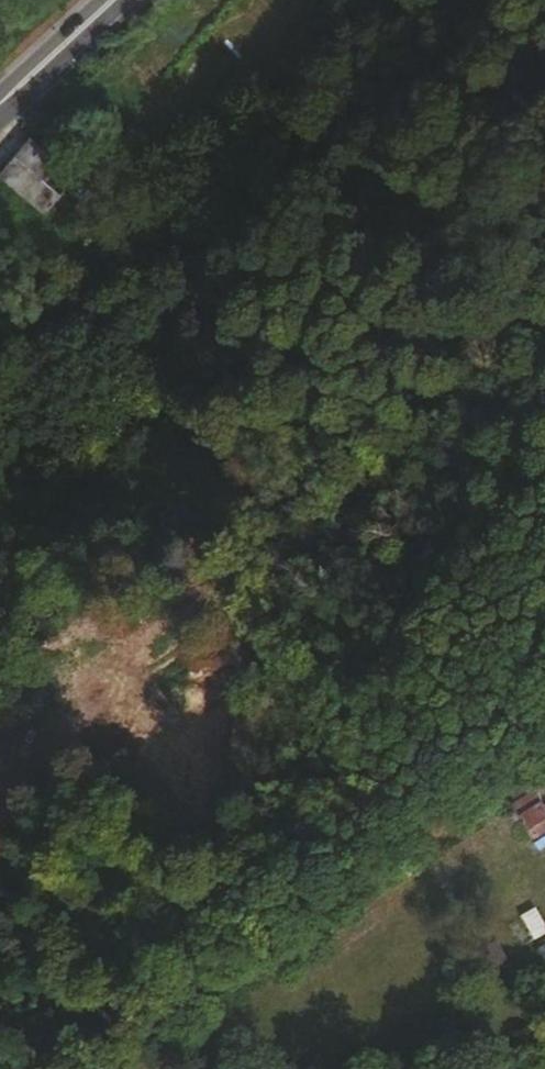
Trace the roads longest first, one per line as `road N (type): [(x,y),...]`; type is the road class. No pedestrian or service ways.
road 1 (secondary): [(112,0),(0,105)]

